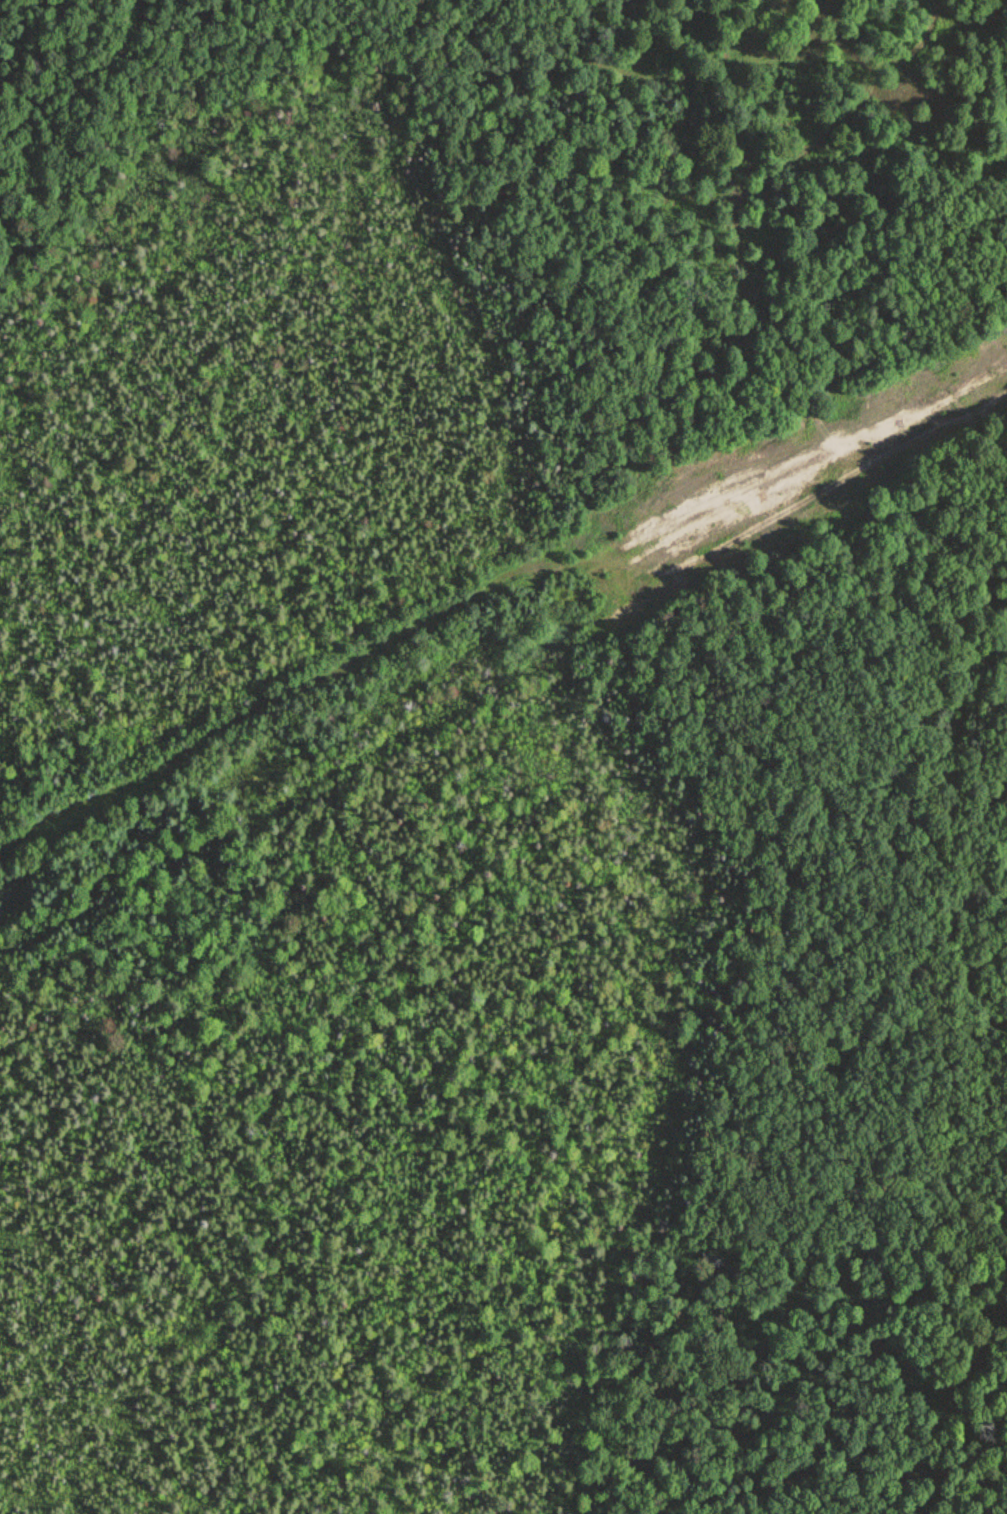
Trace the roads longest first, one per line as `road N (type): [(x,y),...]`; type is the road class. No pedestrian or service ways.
road 1 (track): [(933,0),(923,44),(882,68),(850,119),(733,207),(738,240),(820,419),(974,418),(1006,450)]

